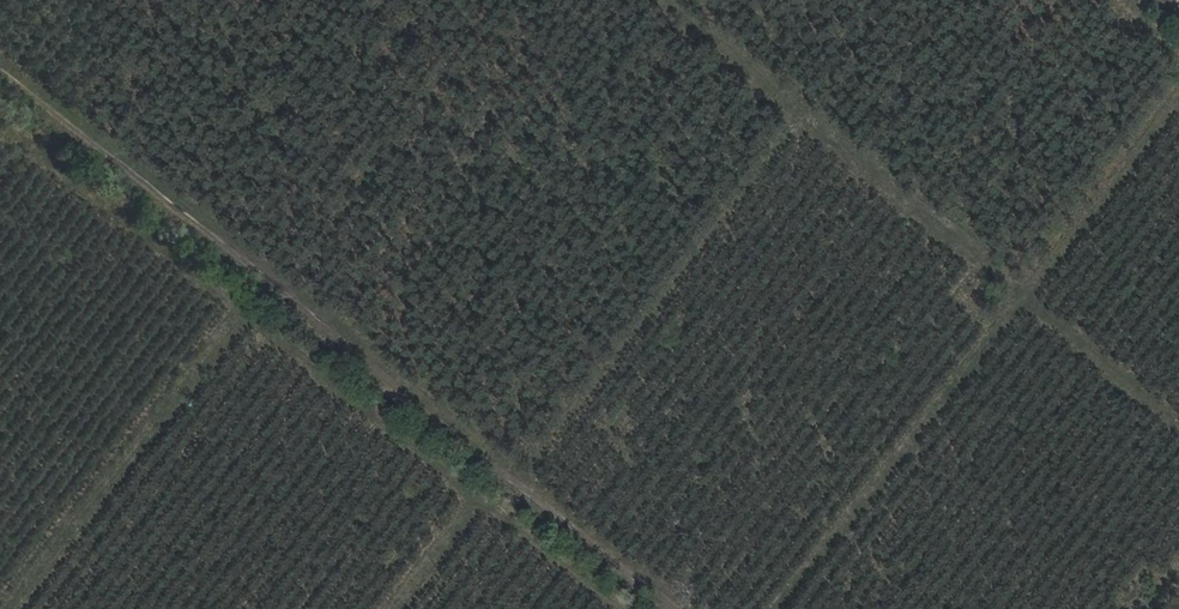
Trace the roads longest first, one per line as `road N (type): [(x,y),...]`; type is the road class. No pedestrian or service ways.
road 1 (track): [(683,608),(0,71)]

